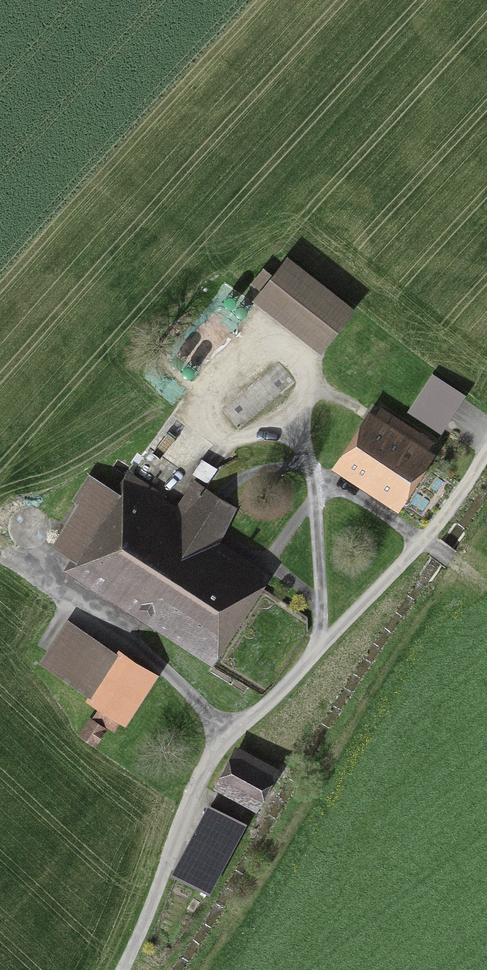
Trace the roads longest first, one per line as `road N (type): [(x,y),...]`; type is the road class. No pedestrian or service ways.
road 1 (unclassified): [(486,452),(423,540),(212,756),(122,969)]
road 2 (track): [(486,591),(374,507),(314,482)]

